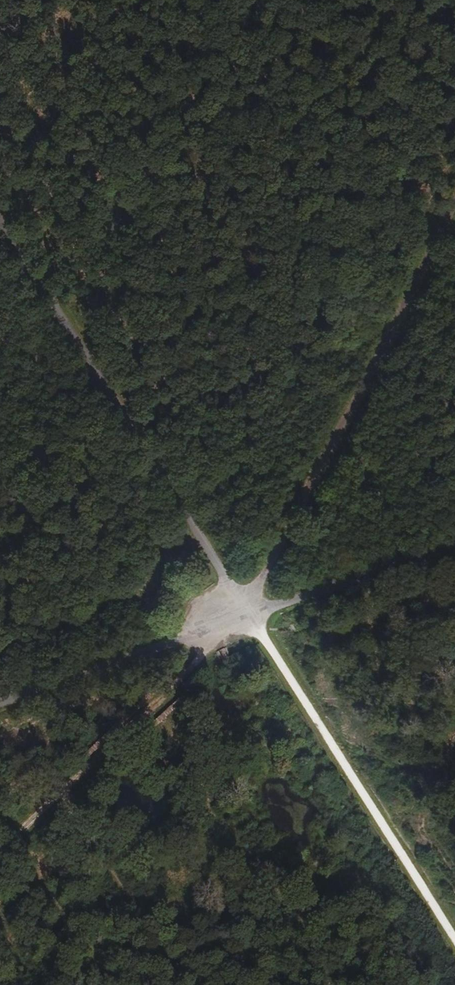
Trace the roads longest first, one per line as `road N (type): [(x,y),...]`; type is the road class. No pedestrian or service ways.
road 1 (track): [(454,942),(246,609),(0,851)]
road 2 (unclassified): [(246,609),(454,199)]
road 3 (unclassified): [(246,609),(0,222)]
road 4 (unclassified): [(0,702),(246,609)]
road 5 (unclassified): [(246,609),(454,543)]

